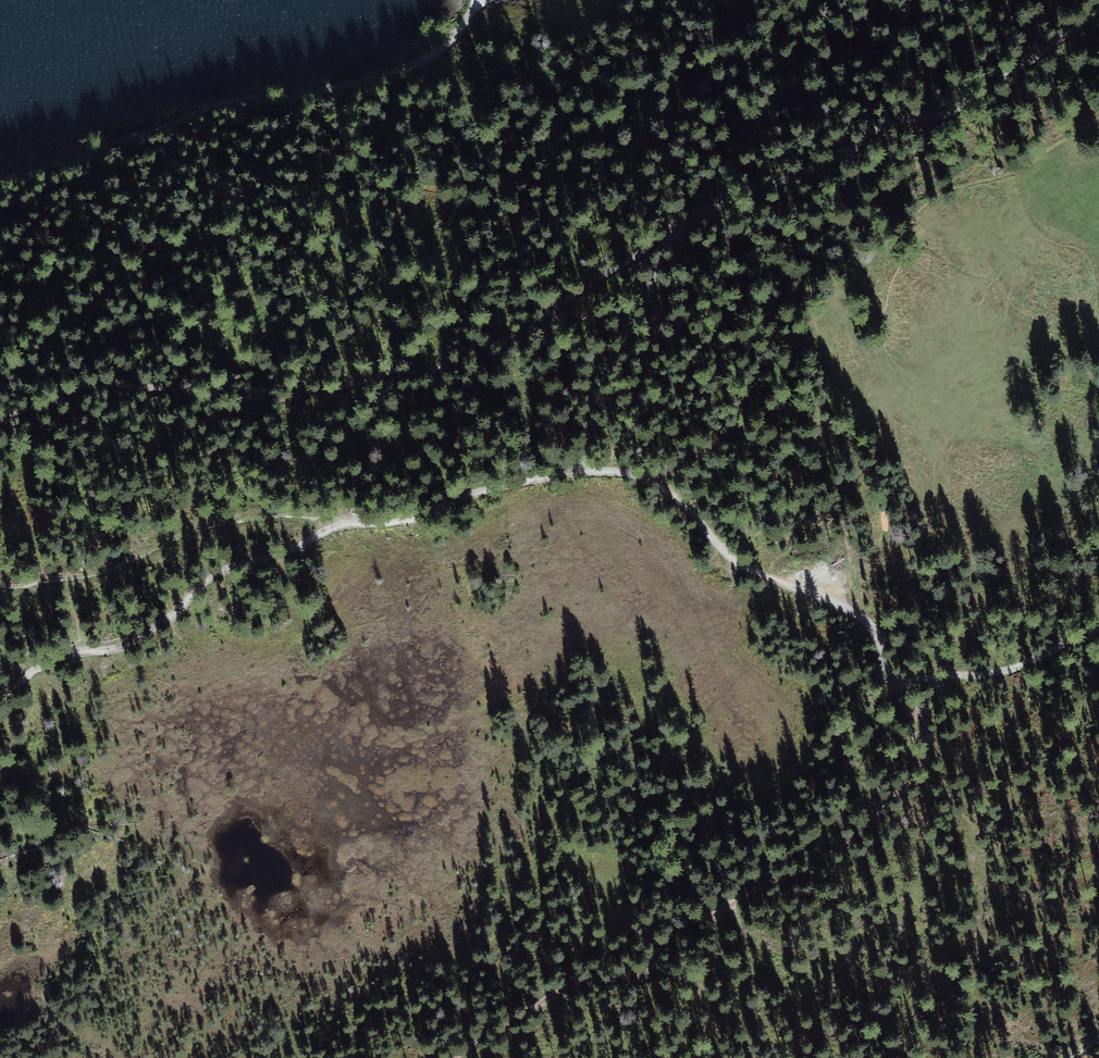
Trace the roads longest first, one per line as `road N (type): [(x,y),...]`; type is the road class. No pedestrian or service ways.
road 1 (track): [(644,480),(731,442),(812,507),(850,525),(880,515),(858,457),(852,396),(810,321),(792,304),(747,304),(658,333),(625,333),(556,310)]
road 2 (track): [(452,1057),(563,988),(645,972),(683,925),(747,889),(820,864),(851,841),(926,759),(926,724),(898,679)]
road 3 (track): [(606,471),(624,434),(673,375),(733,360),(810,321),(863,246),(927,198),(1012,173),(1098,122)]
road 4 (track): [(556,310),(463,361),(304,396),(102,385),(0,415)]
road 5 (track): [(1098,624),(999,675),(898,679),(878,635),(853,612),(742,566),(644,480)]
road 6 (track): [(1098,15),(949,113),(881,127),(840,155),(683,225)]
road 7 (track): [(331,528),(210,578),(137,639),(36,669),(0,711)]
road 8 (track): [(644,480),(583,472),(483,493),(418,516),(331,528)]
road 9 (track): [(683,225),(605,374),(583,472)]
road 10 (track): [(683,225),(556,310)]

